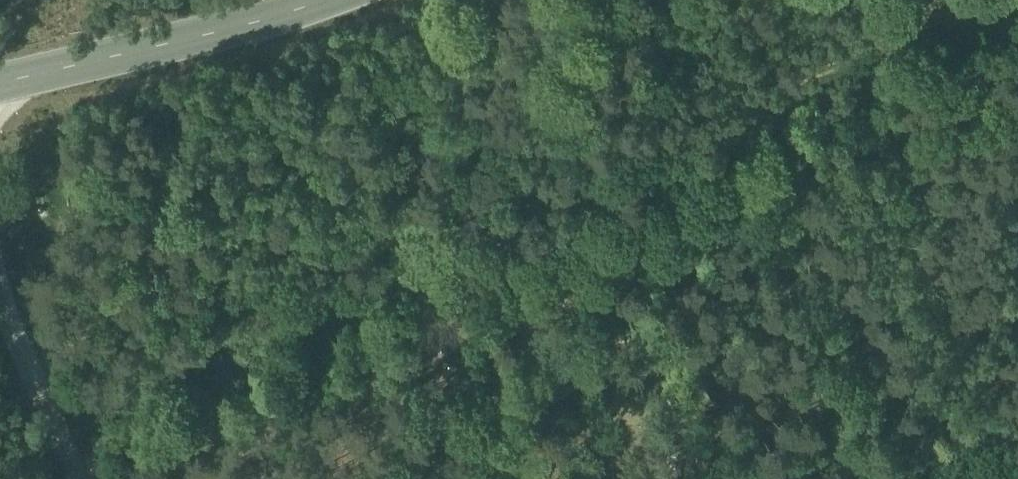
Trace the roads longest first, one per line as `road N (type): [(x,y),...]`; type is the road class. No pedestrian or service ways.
road 1 (track): [(36,349),(294,289),(488,198),(1008,0)]
road 2 (unclassified): [(0,72),(182,33),(279,0)]
road 3 (unclassified): [(89,478),(0,263)]

